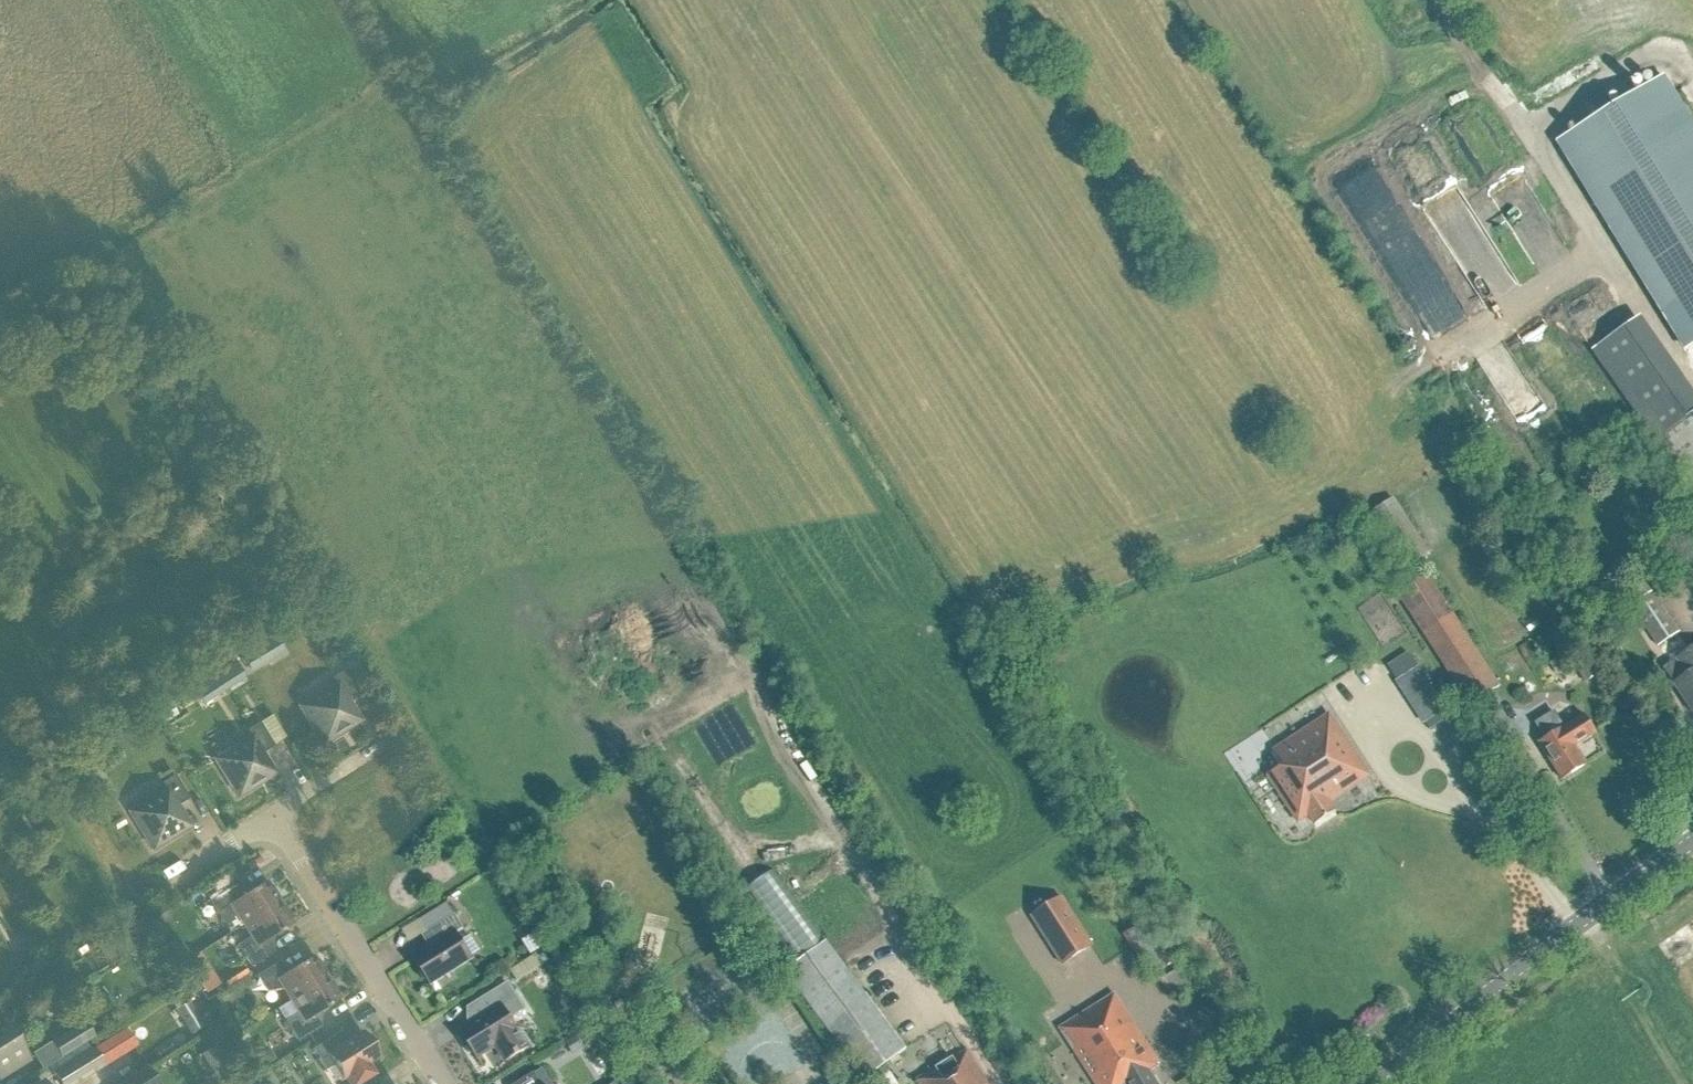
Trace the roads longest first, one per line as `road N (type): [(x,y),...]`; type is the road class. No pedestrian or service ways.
road 1 (tertiary): [(1368,1083),(1692,842)]
road 2 (residential): [(443,1083),(274,815)]
road 3 (track): [(1534,134),(1517,122),(1433,0)]
road 4 (residential): [(274,815),(393,738)]
road 5 (residential): [(154,889),(274,815)]

